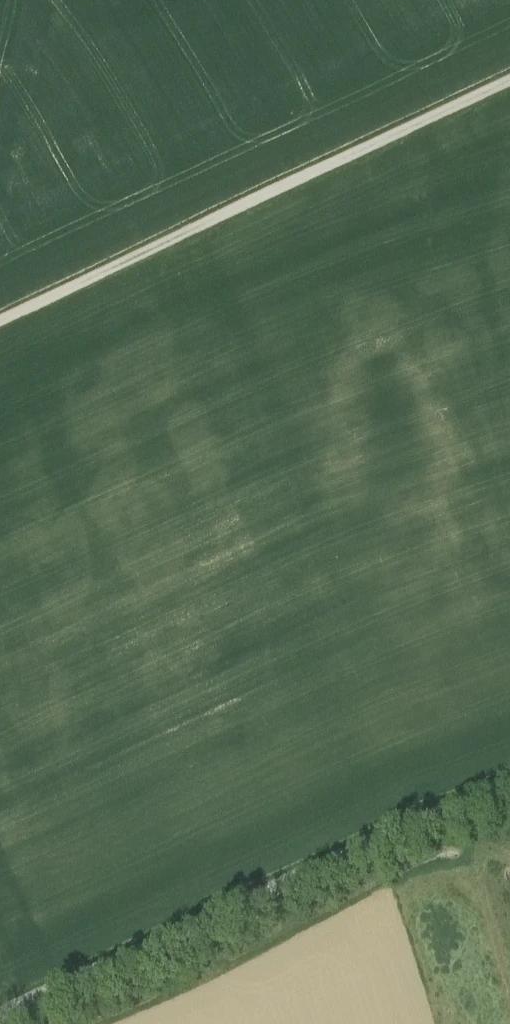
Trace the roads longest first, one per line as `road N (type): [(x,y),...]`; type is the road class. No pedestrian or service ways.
road 1 (track): [(509,83),(0,322)]
road 2 (unclassified): [(0,1018),(509,787)]

